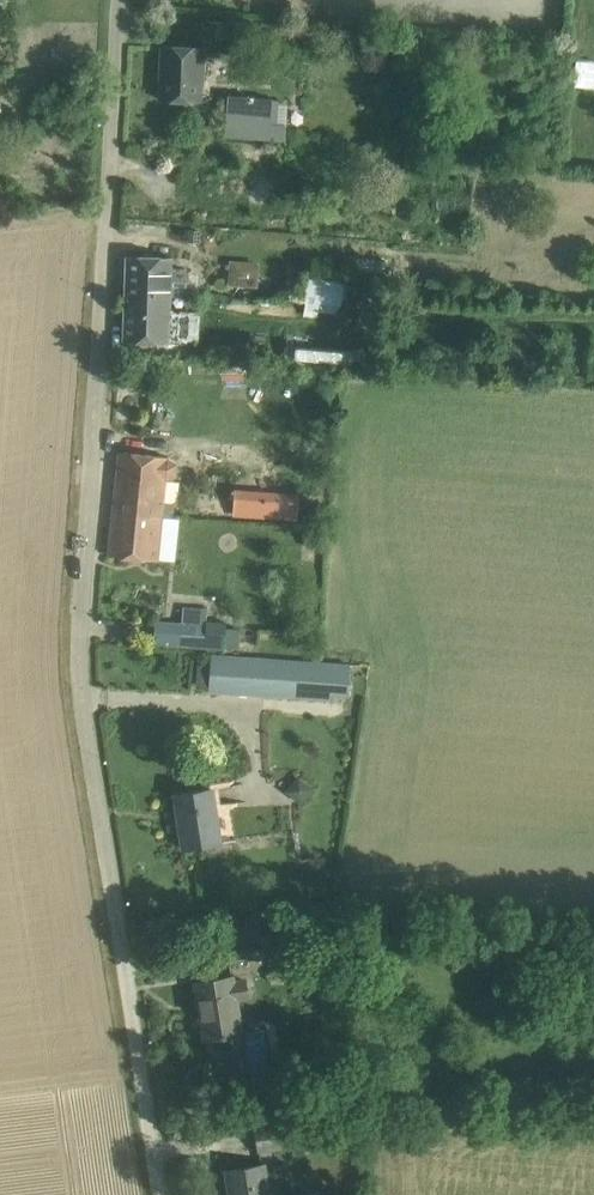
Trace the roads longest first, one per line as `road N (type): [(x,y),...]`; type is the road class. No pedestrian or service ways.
road 1 (unclassified): [(168,1194),(94,711),(126,0)]

